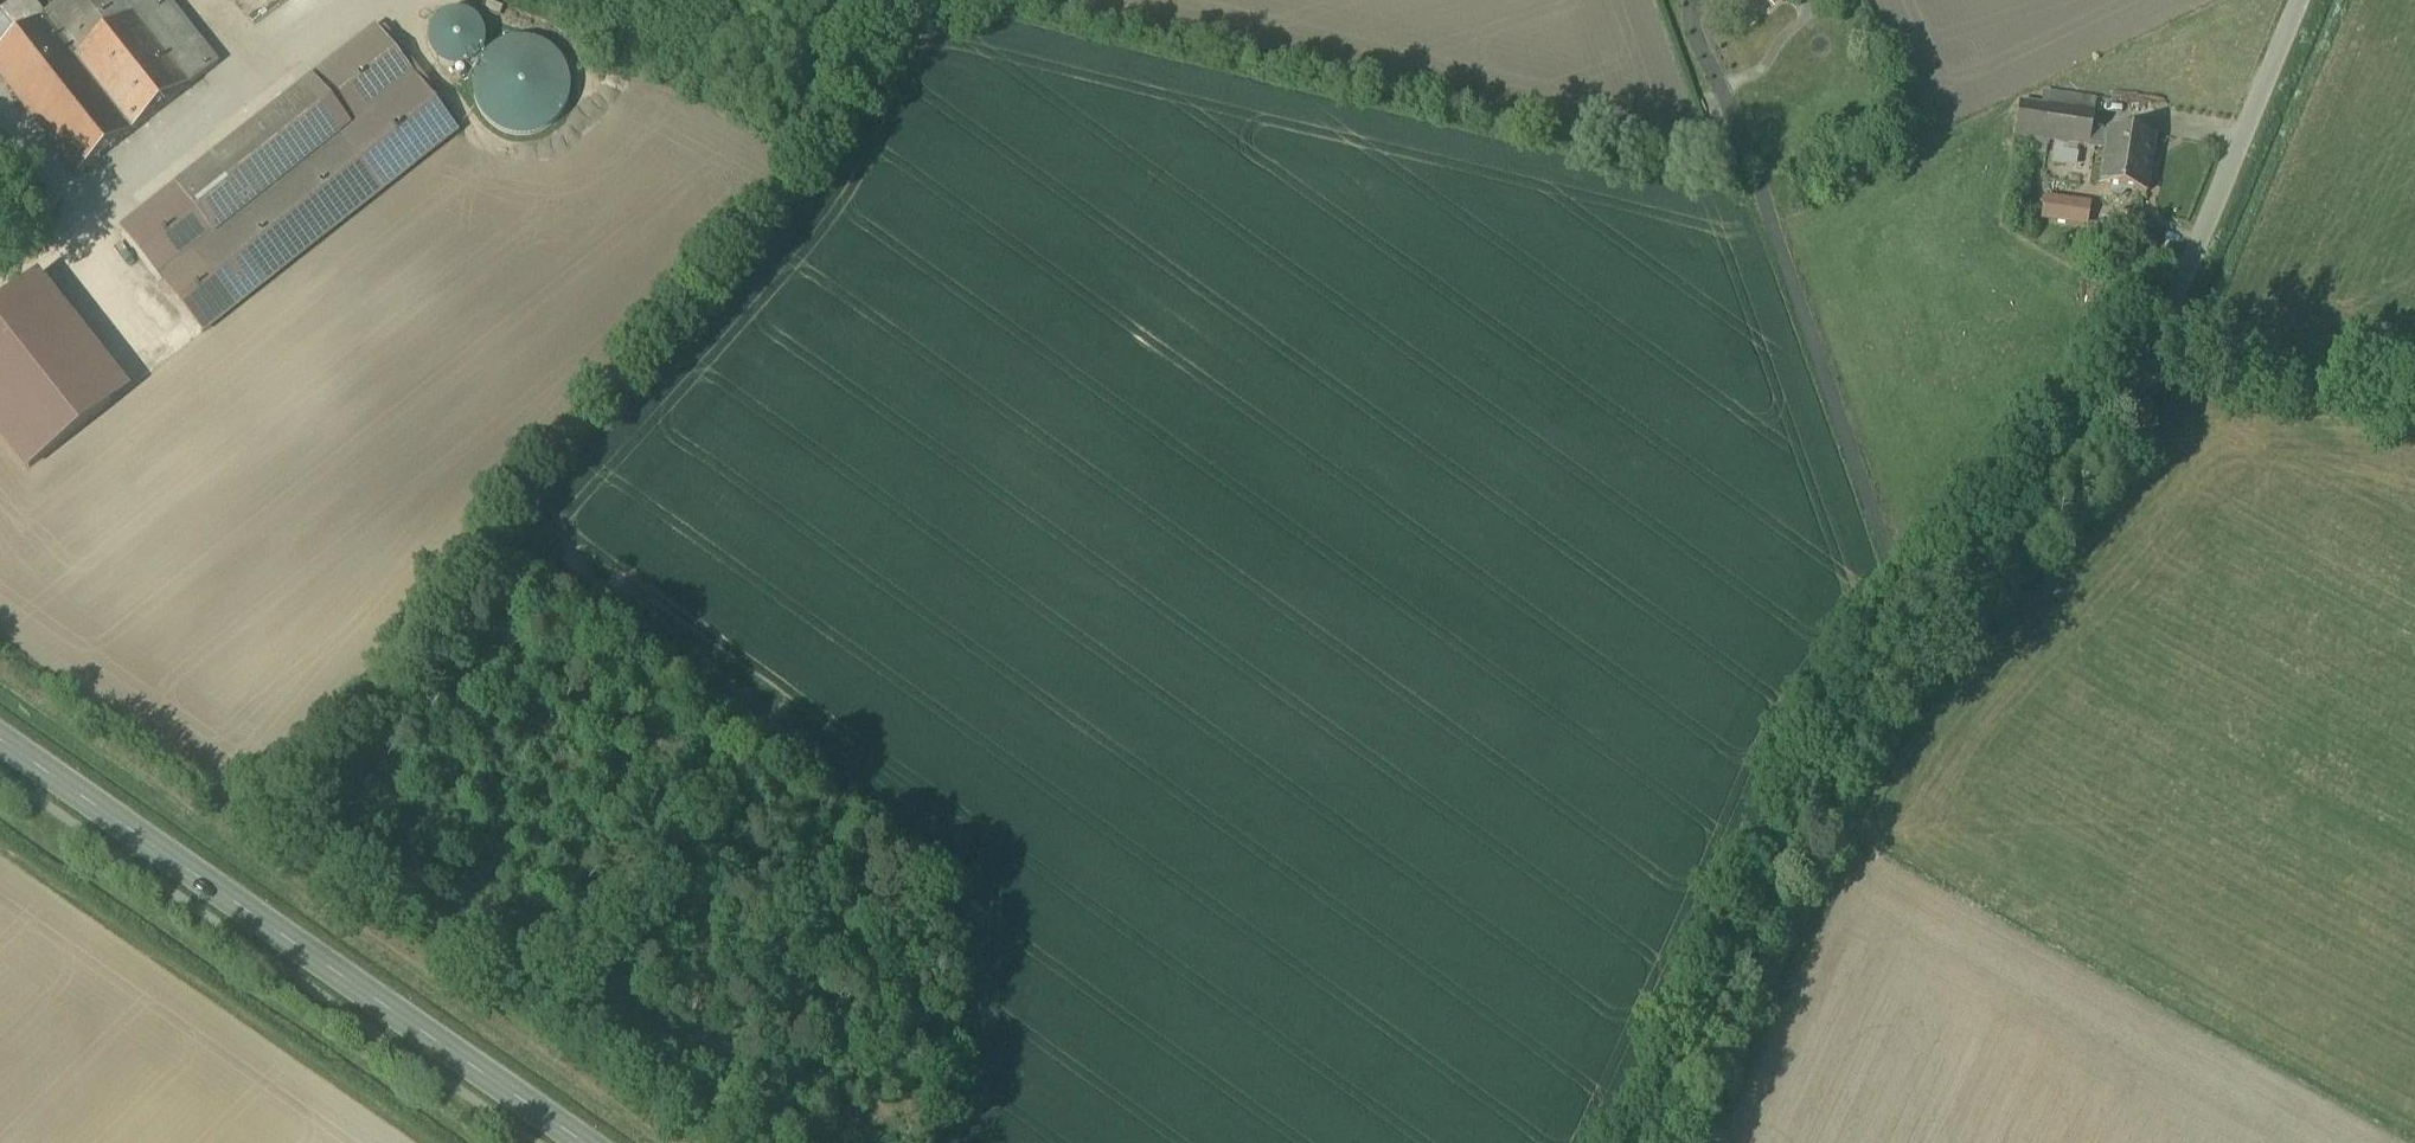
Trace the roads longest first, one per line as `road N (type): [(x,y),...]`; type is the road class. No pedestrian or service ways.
road 1 (unclassified): [(2303,0),(2154,350),(2088,450),(1889,659),(1655,1142)]
road 2 (tertiary): [(585,1142),(0,739)]

